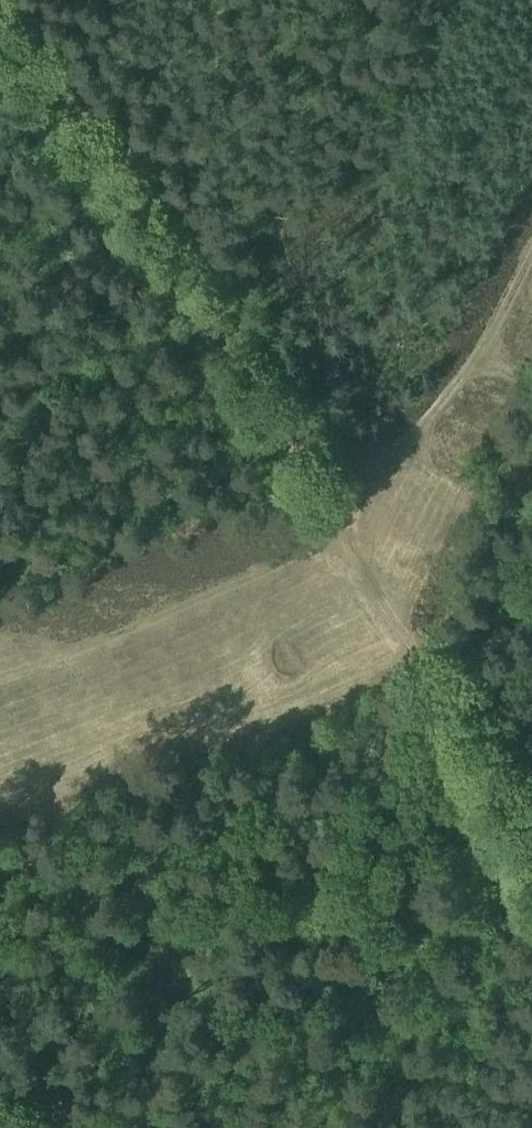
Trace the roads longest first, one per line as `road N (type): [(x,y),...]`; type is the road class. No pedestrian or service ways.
road 1 (track): [(0,14),(165,235),(321,502)]
road 2 (track): [(321,502),(531,902)]
road 3 (track): [(338,534),(0,676)]
road 4 (track): [(321,502),(417,439),(472,375),(531,237)]

